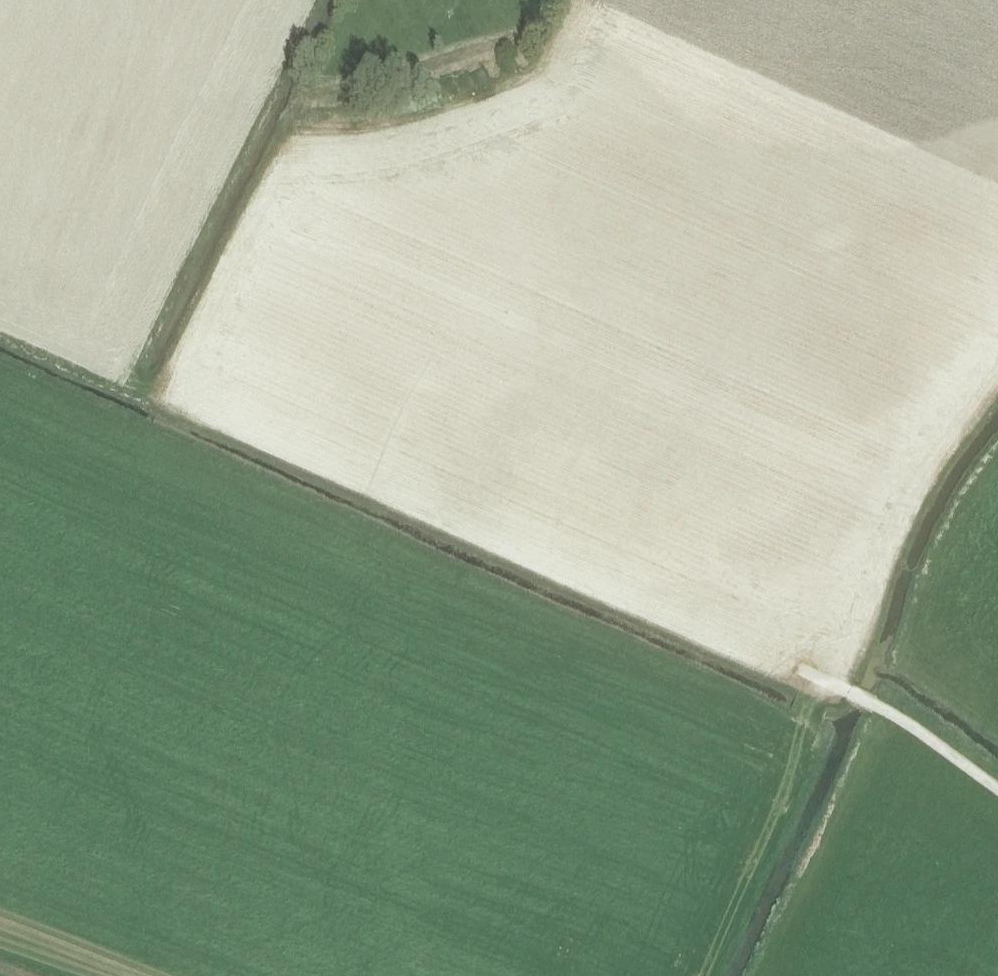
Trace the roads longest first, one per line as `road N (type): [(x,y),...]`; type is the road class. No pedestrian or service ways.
road 1 (track): [(997,789),(884,708),(808,671)]

